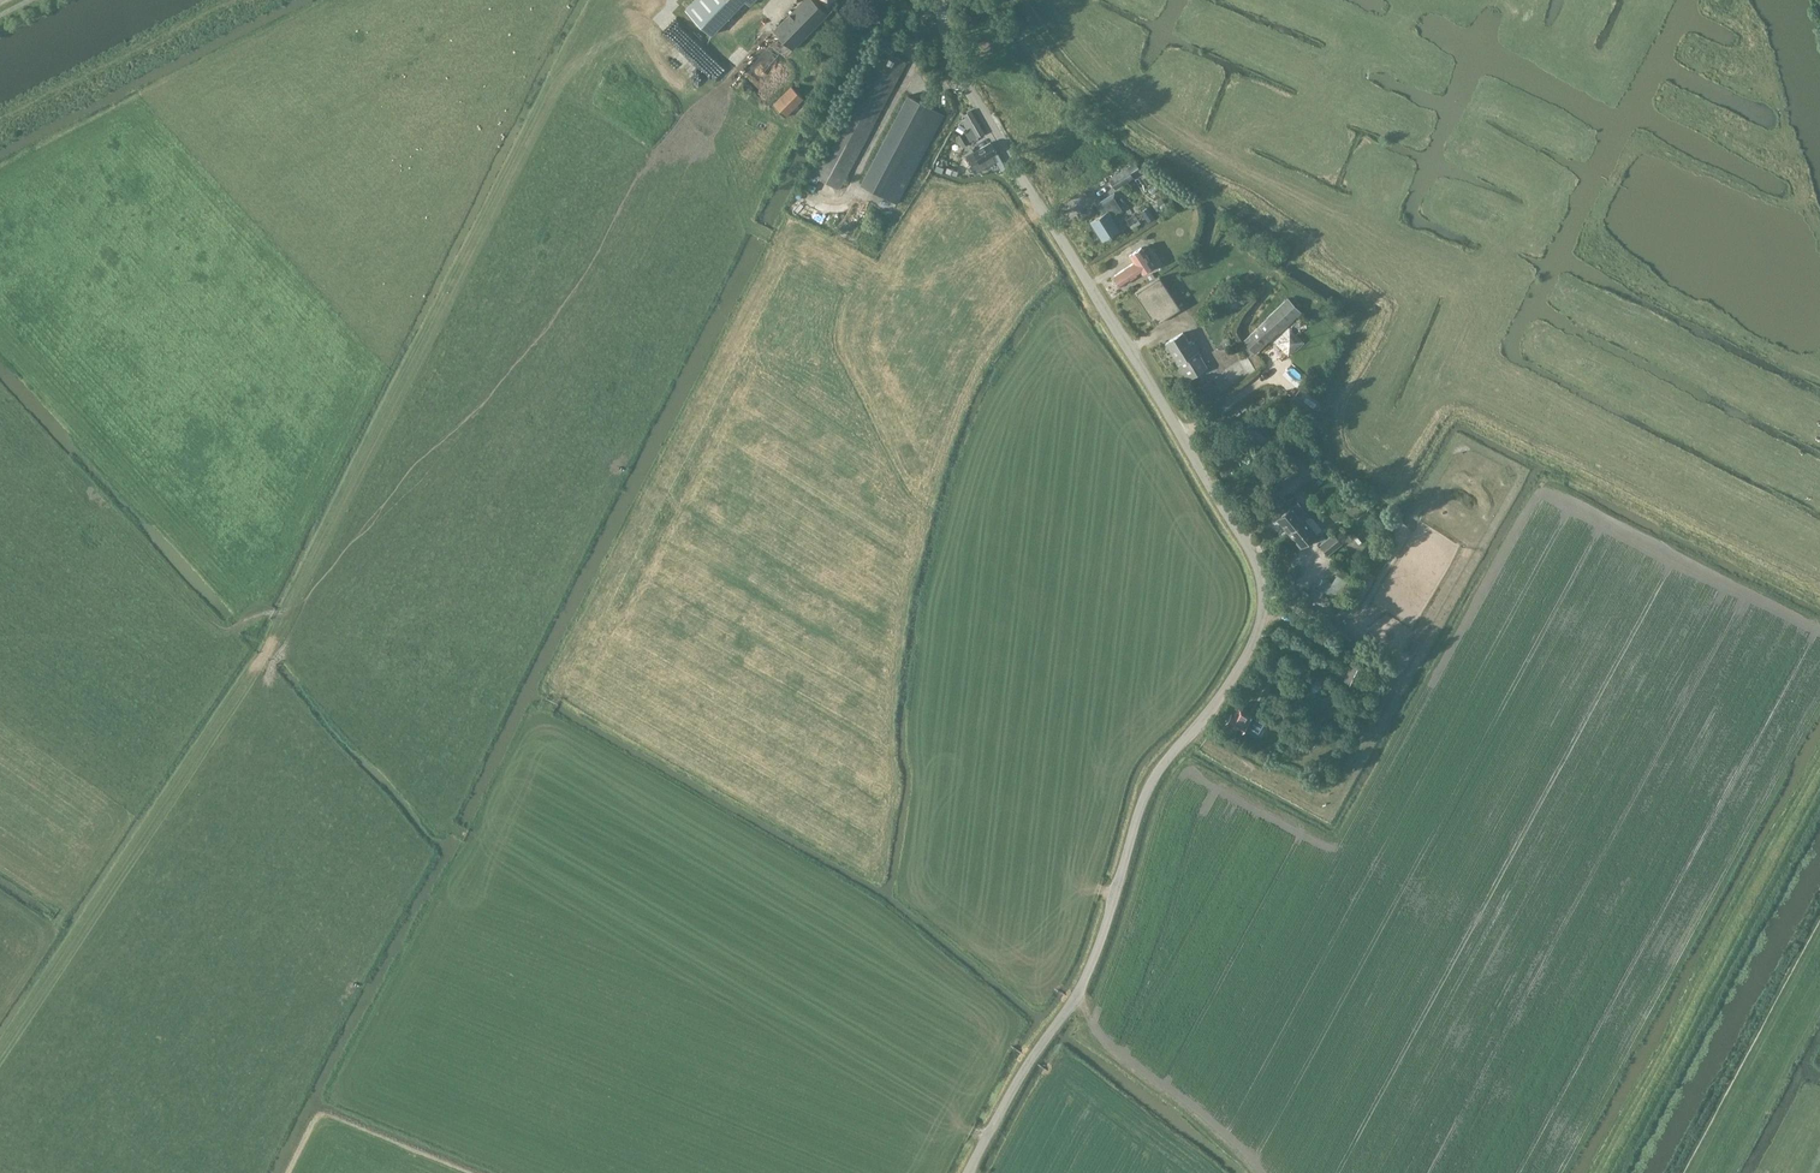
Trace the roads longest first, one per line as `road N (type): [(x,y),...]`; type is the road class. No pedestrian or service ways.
road 1 (tertiary): [(968,1172),(1084,980),(1156,774),(1223,692),(1253,640),(1262,602),(1247,547),(958,73),(941,0)]

